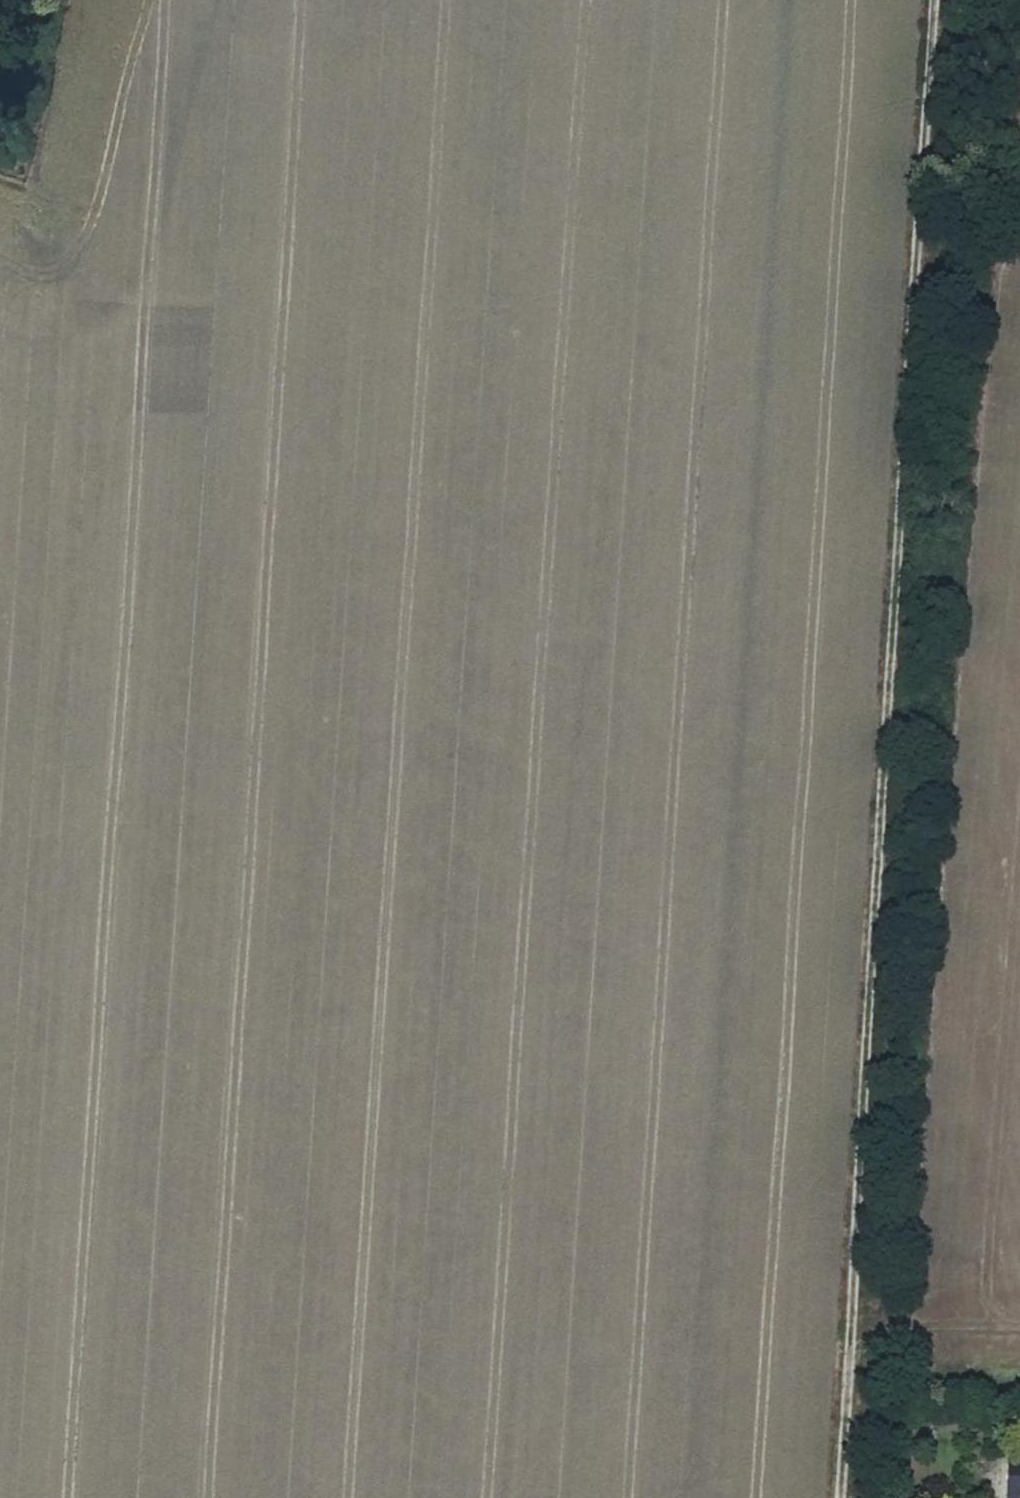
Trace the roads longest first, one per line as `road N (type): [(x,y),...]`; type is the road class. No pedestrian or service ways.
road 1 (track): [(935,0),(840,1497)]

